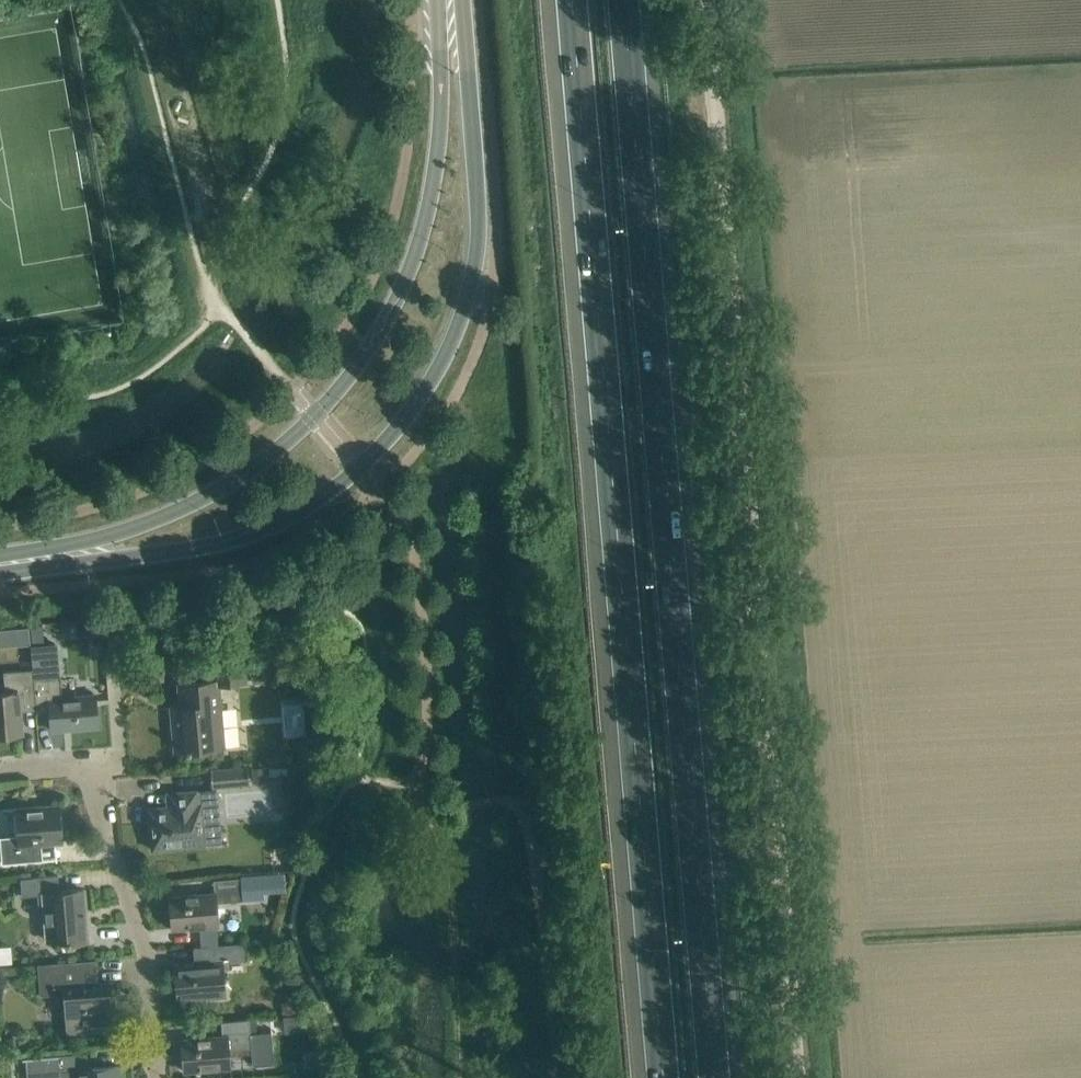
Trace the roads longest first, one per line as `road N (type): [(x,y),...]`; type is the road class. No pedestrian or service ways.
road 1 (motorway): [(725,1077),(633,0)]
road 2 (unclassified): [(791,1077),(700,0)]
road 3 (motorway): [(571,0),(662,1077)]
road 4 (tertiary): [(30,561),(191,551),(276,524),(362,466),(410,418),(470,297),(476,218),(453,0)]
road 5 (tertiary): [(445,0),(439,146),(425,214),(399,288),(341,387),(247,473),(169,514),(30,561)]
road 6 (residential): [(158,1077),(148,955),(95,779),(81,766),(0,772)]

